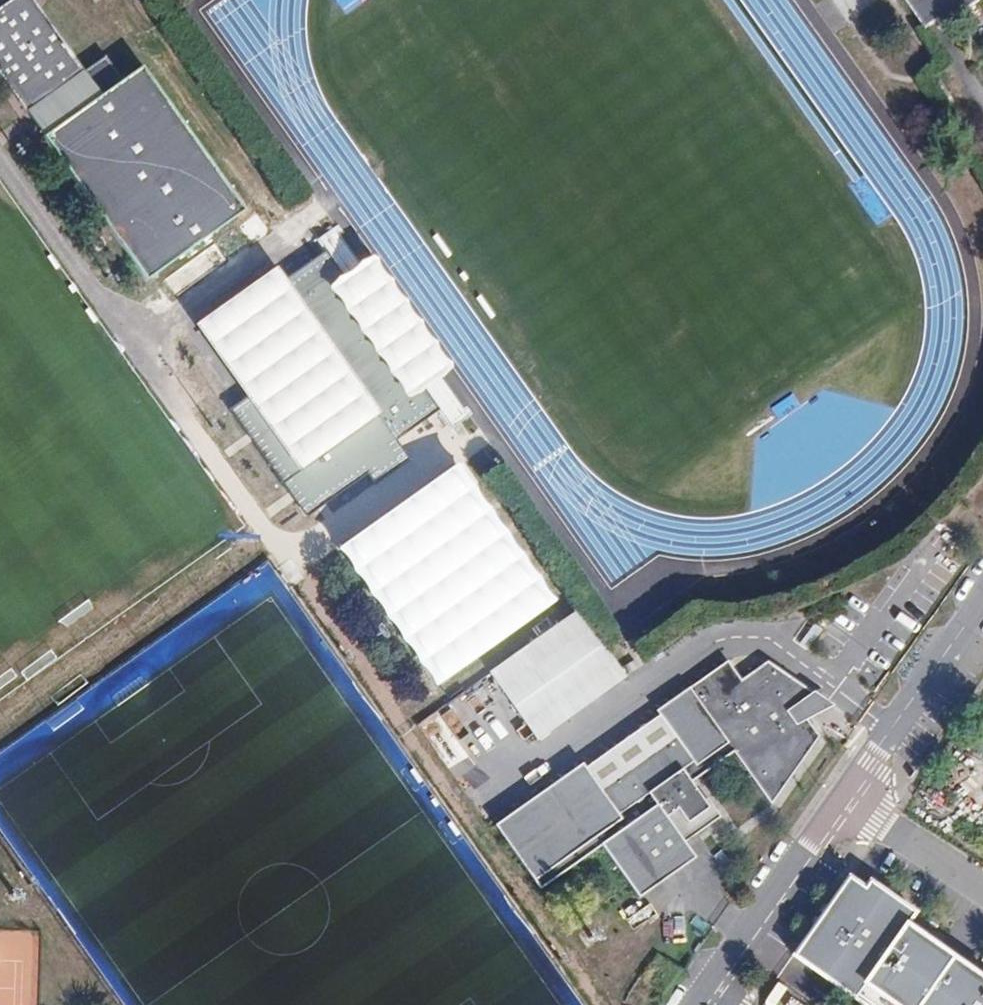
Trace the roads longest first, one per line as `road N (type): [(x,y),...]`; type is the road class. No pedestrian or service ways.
road 1 (residential): [(849,796),(698,1004)]
road 2 (residential): [(982,604),(849,796)]
road 3 (residential): [(849,796),(982,892)]

